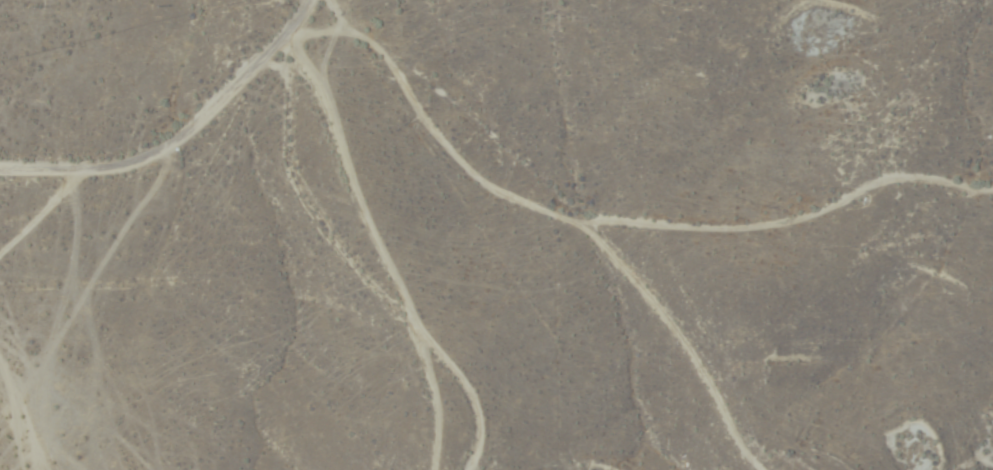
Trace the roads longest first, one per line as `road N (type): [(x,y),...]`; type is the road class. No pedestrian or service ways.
road 1 (residential): [(992,201),(656,254),(500,212),(313,50)]
road 2 (track): [(0,164),(43,160),(199,113),(313,50),(336,0)]
road 3 (residential): [(765,469),(723,431),(661,332),(656,254)]

